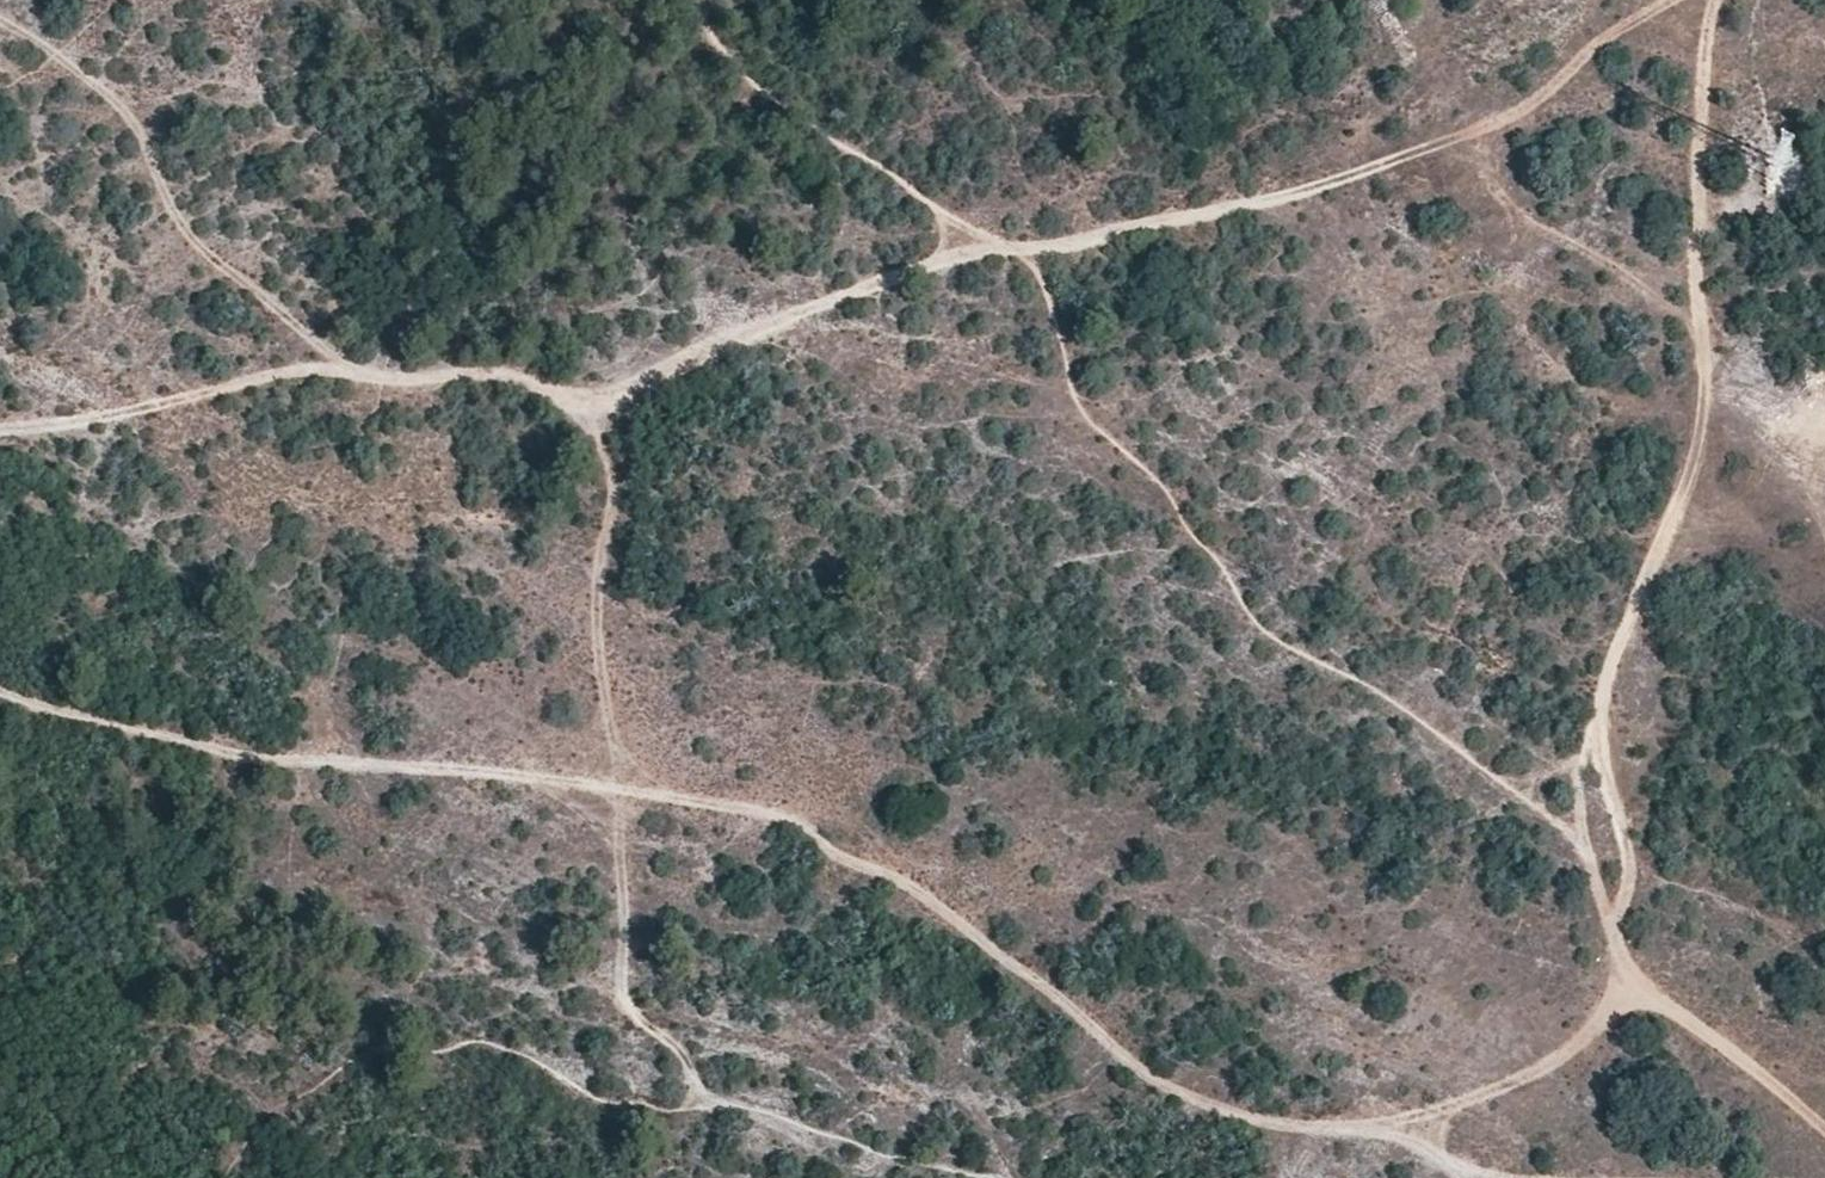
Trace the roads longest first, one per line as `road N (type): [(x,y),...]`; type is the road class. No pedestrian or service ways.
road 1 (track): [(0,698),(276,764),(620,785),(802,827),(949,917),(1150,1082),(1262,1125),(1374,1129),(1449,1162),(1542,1177)]
road 2 (track): [(1374,1129),(1552,1061),(1612,1011),(1625,986),(1626,953),(1587,847),(1577,772),(1611,663),(1704,427),(1702,64),(1721,0)]
road 3 (track): [(577,411),(598,434),(614,482),(595,601),(597,669),(620,785),(620,978),(626,1003),(686,1054),(689,1104),(652,1110),(592,1099),(544,1066),(466,1043),(376,1048),(275,1109)]
road 4 (track): [(577,411),(677,358),(903,270),(1324,185),(1539,95),(1601,37),(1665,0)]
road 5 (track): [(0,427),(265,374),(343,368),(398,376),(499,372),(555,388),(577,411)]
road 6 (track): [(343,368),(183,227),(134,123),(105,90),(0,20)]
road 7 (track): [(1000,251),(742,77),(710,33),(700,0)]
road 8 (track): [(1824,1126),(1689,1019),(1625,986)]

